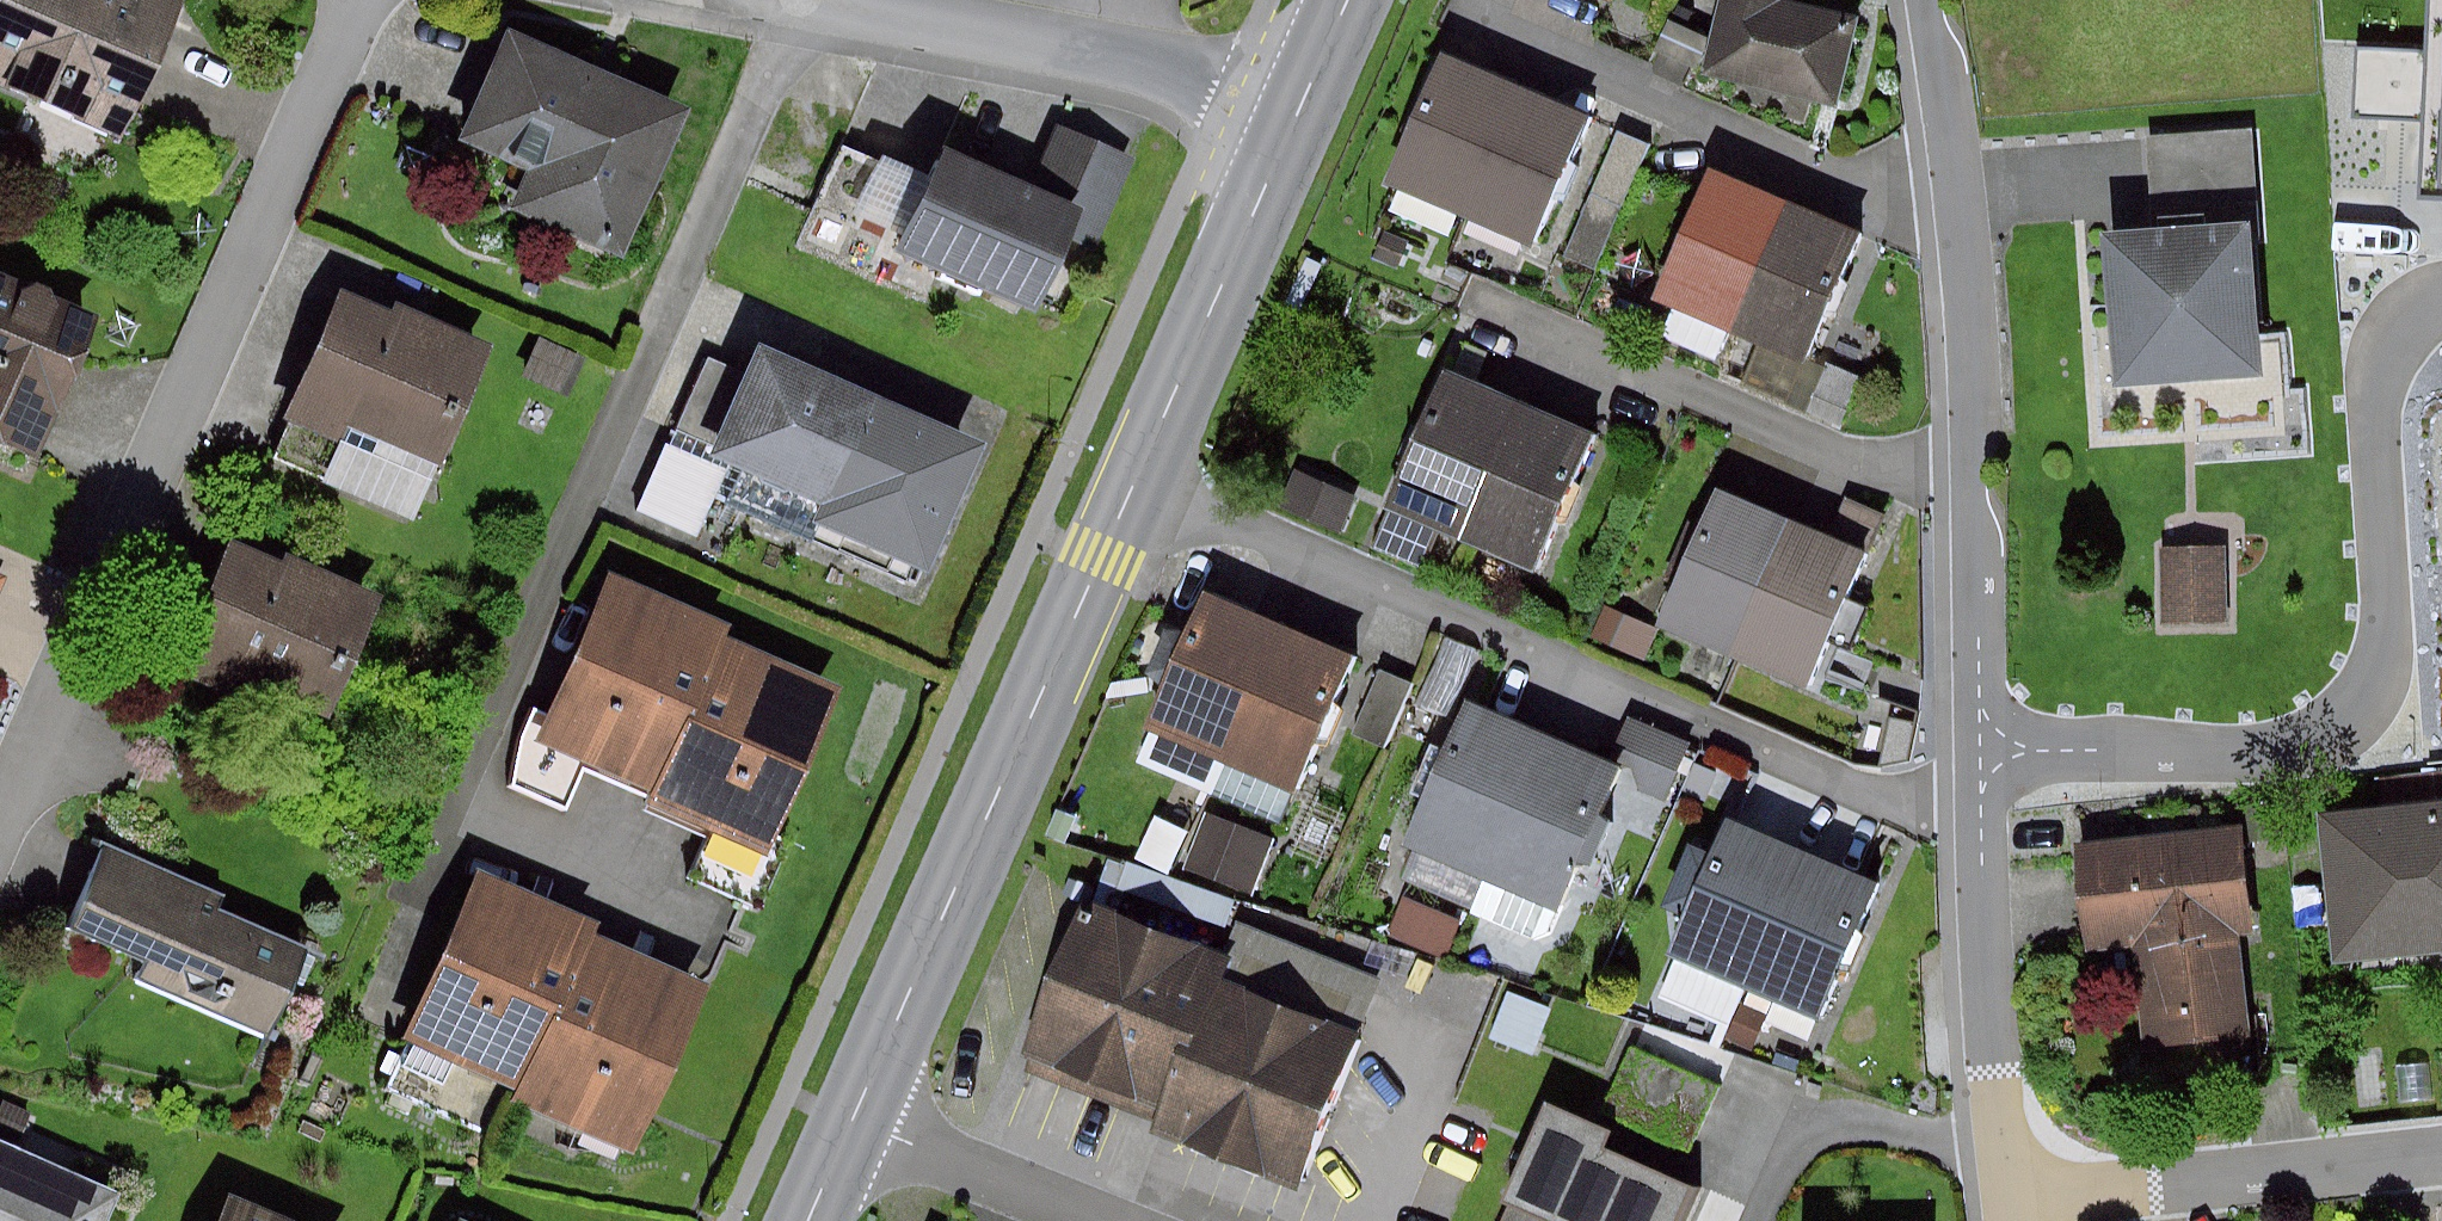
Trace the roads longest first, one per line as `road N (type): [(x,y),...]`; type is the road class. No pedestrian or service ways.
road 1 (primary): [(818,1220),(1318,80)]
road 2 (residential): [(826,0),(422,901)]
road 3 (residential): [(392,0),(0,820)]
road 4 (residential): [(1981,748),(2281,747),(2324,736),(2360,704),(2390,654),(2372,406),(2382,355),(2413,311),(2441,297)]
road 5 (residential): [(1927,0),(1973,458),(1981,748)]
road 6 (residential): [(1318,80),(864,0)]
road 7 (residential): [(2020,1199),(2441,1157)]
road 8 (residential): [(1981,748),(2010,1121)]
road 9 (residential): [(2010,1121),(1864,1128),(1816,1140),(1788,1167),(1765,1220)]

